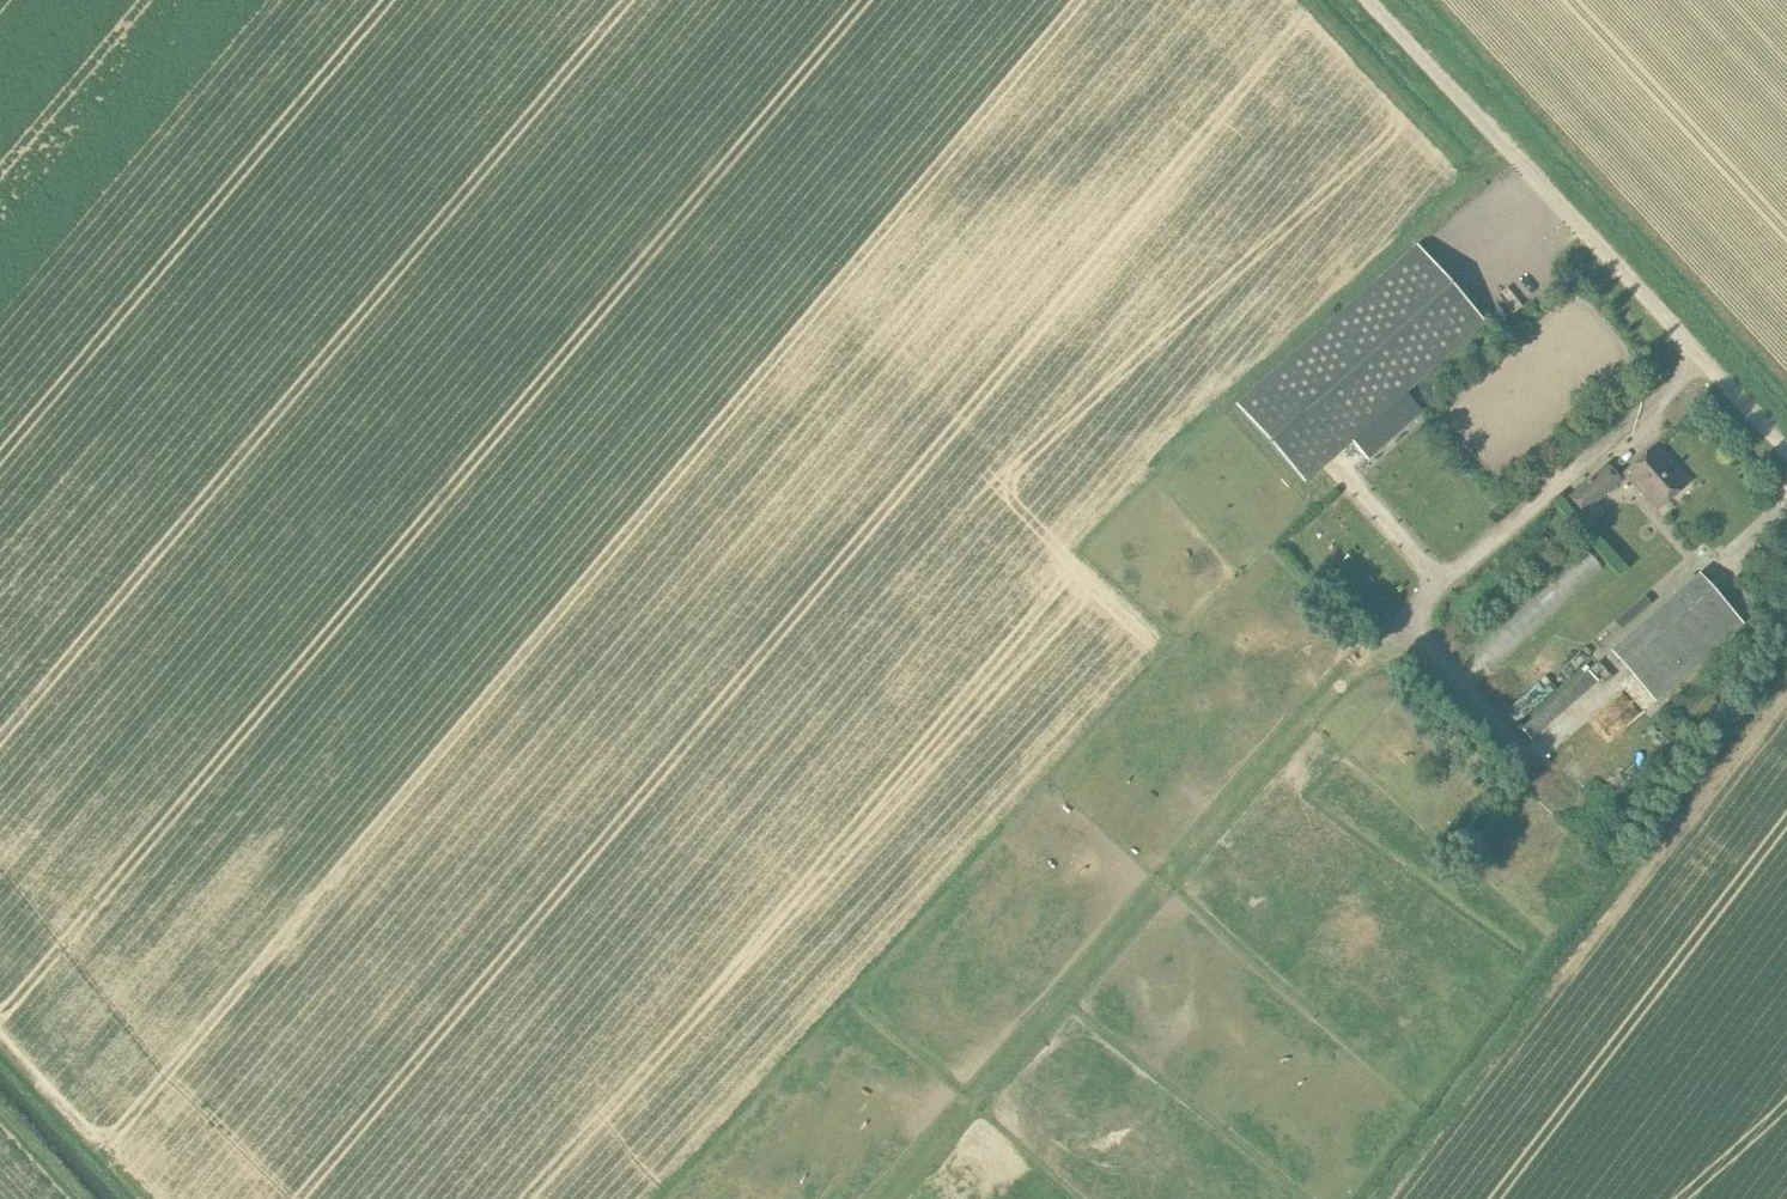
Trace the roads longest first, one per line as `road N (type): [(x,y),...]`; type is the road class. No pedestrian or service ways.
road 1 (unclassified): [(1786,458),(1364,0)]

